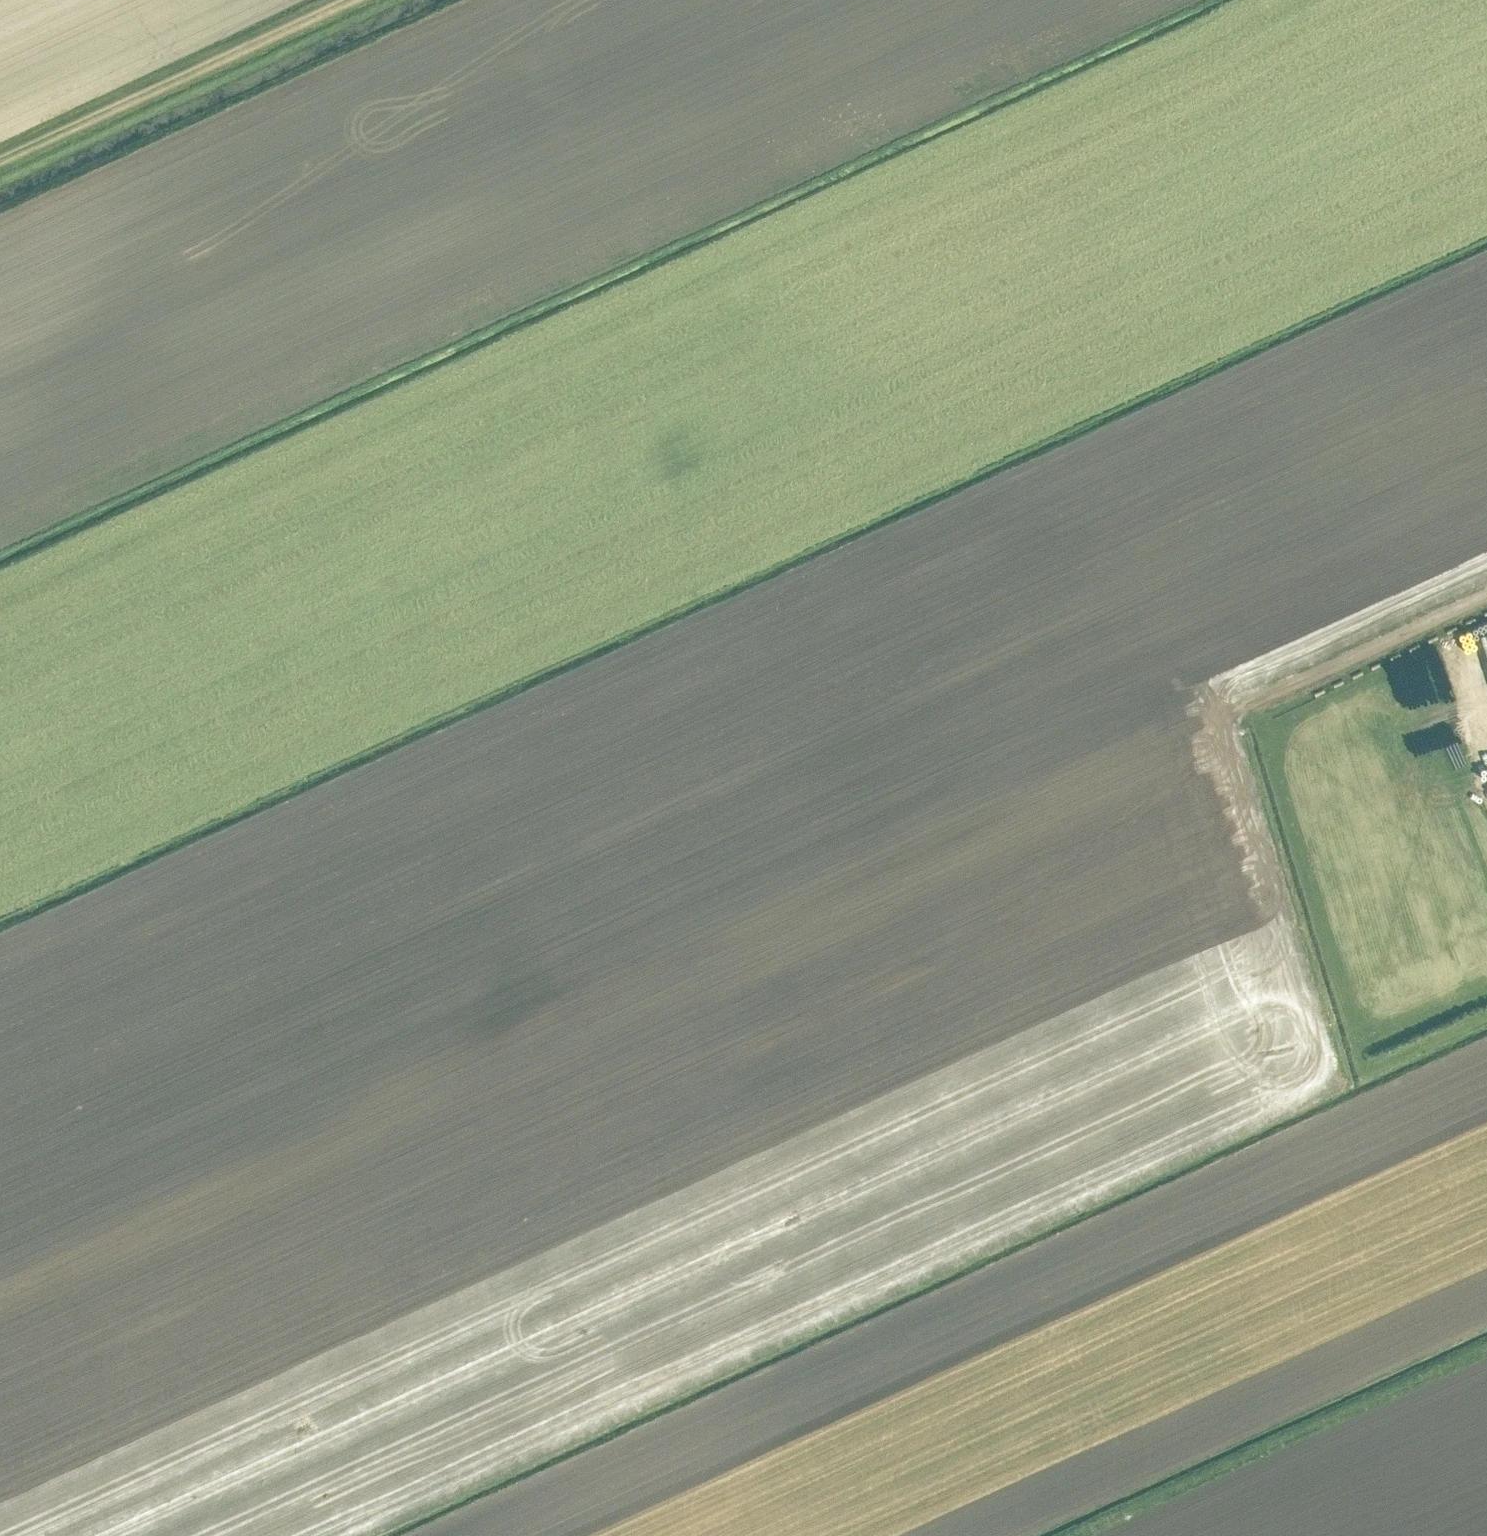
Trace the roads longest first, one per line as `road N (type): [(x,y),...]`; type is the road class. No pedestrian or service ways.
road 1 (track): [(0,164),(356,0)]
road 2 (track): [(1486,593),(1245,705)]

